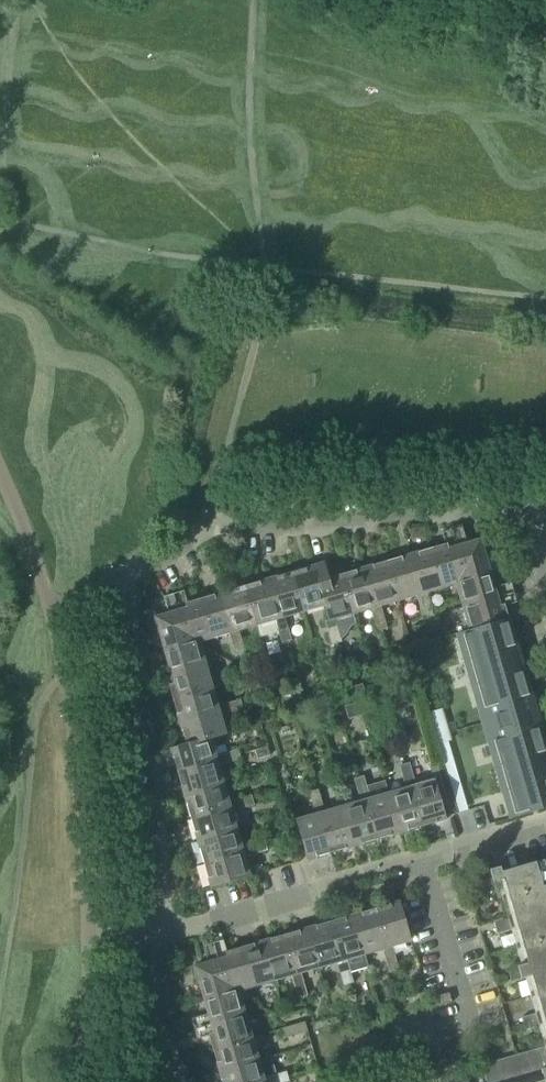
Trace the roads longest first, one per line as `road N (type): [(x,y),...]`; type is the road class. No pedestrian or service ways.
road 1 (residential): [(538,518),(209,527),(129,578),(130,643),(156,795),(159,935)]
road 2 (residential): [(159,935),(422,859)]
road 3 (residential): [(422,859),(470,1031)]
road 4 (residential): [(159,935),(165,1050),(177,1081)]
road 5 (residential): [(422,859),(545,827)]

